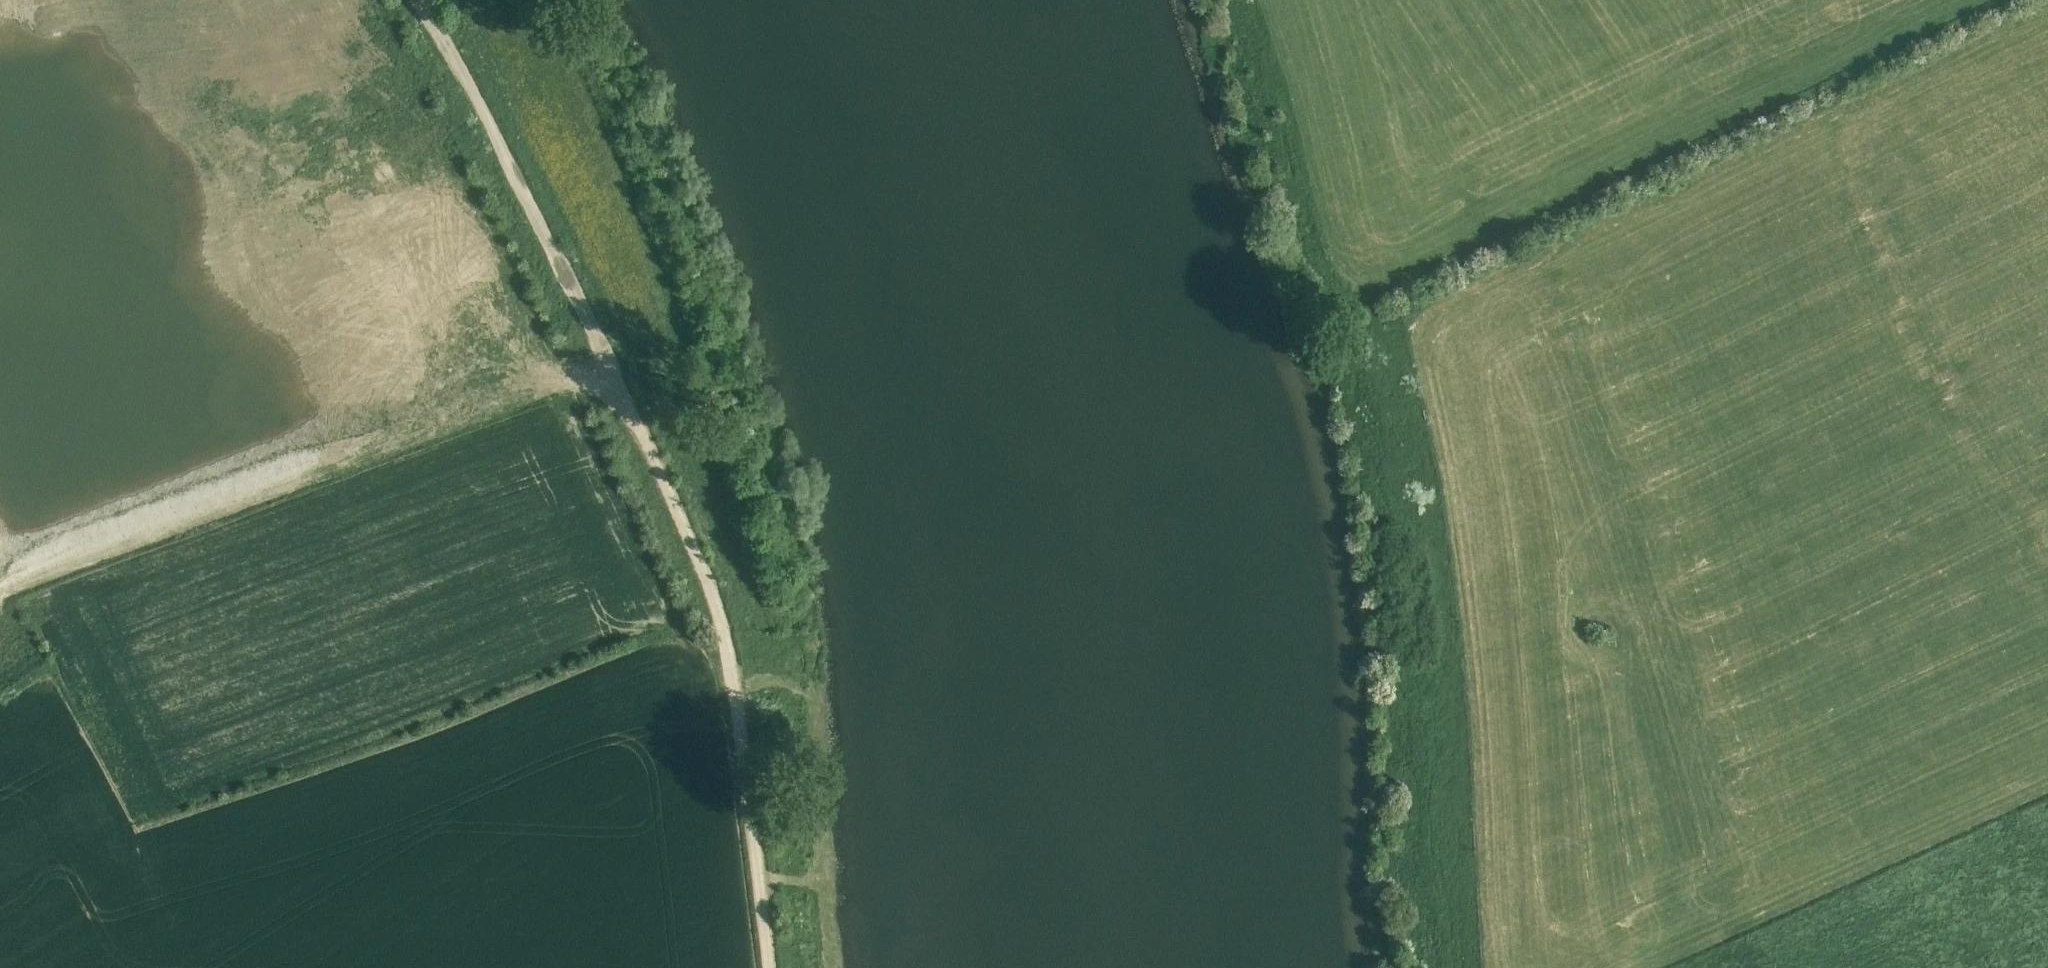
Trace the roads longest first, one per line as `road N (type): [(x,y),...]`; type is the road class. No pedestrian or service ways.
road 1 (track): [(424,0),(625,390)]

